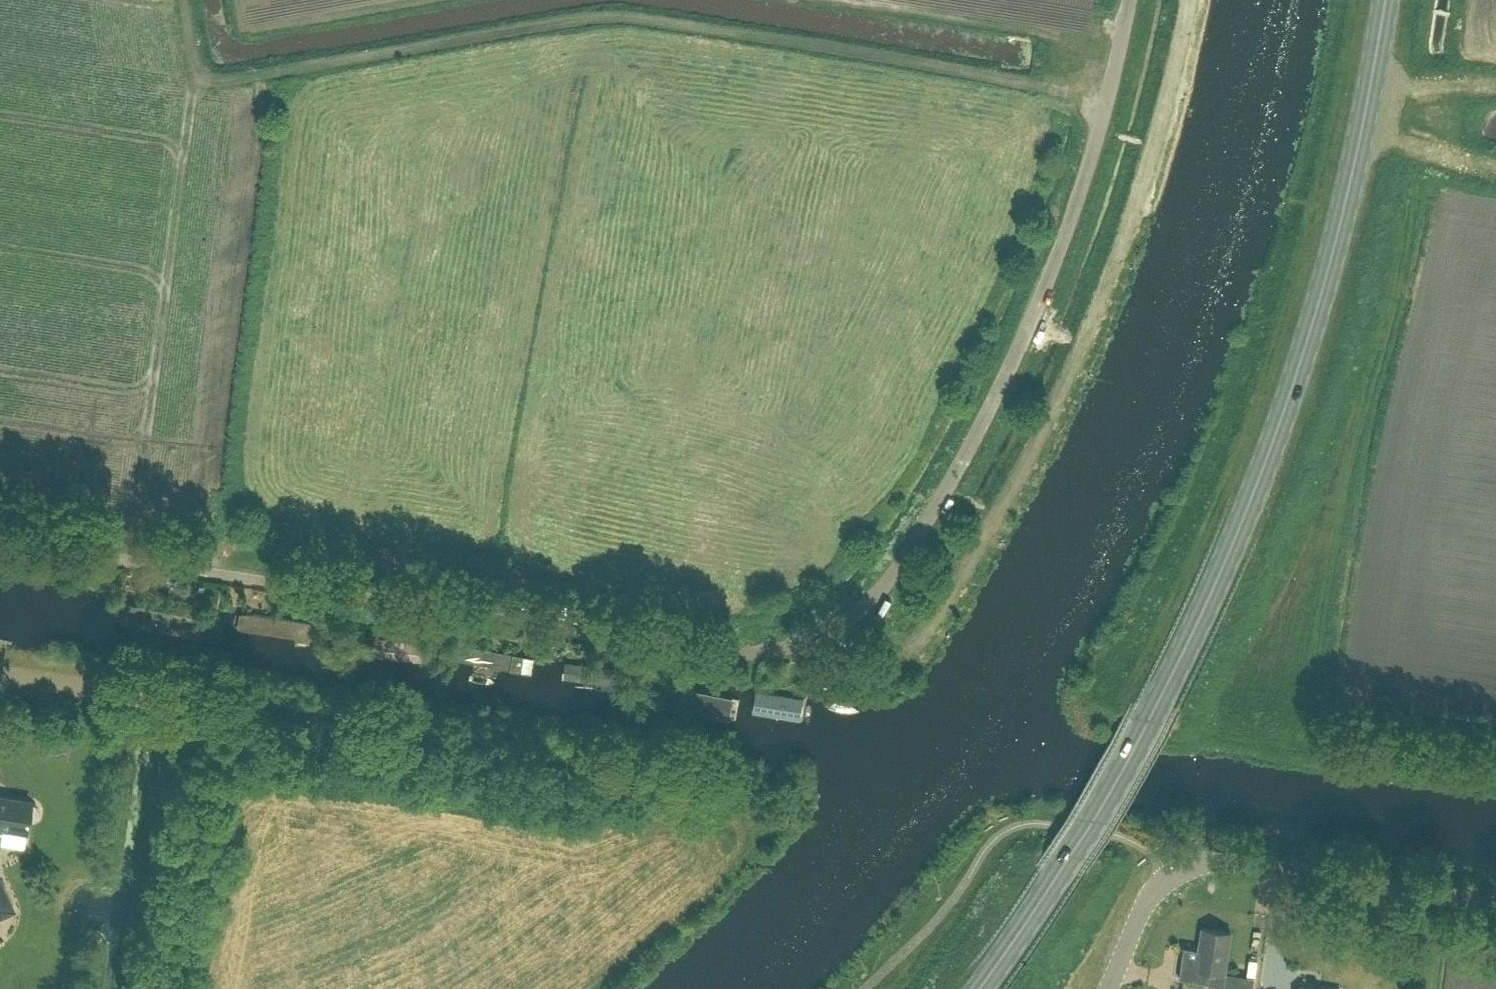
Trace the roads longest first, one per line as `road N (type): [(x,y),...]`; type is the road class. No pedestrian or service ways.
road 1 (unclassified): [(0,539),(700,650),(805,641),(848,617),(895,572),(956,473),(1074,219),(1130,0)]
road 2 (secondary): [(977,988),(1062,868),(1155,707),(1255,491),(1326,281),(1361,143),(1384,0)]
road 3 (unclassified): [(1495,903),(1200,862),(1176,873),(1143,910),(1109,988)]
road 4 (residential): [(187,700),(0,673)]

